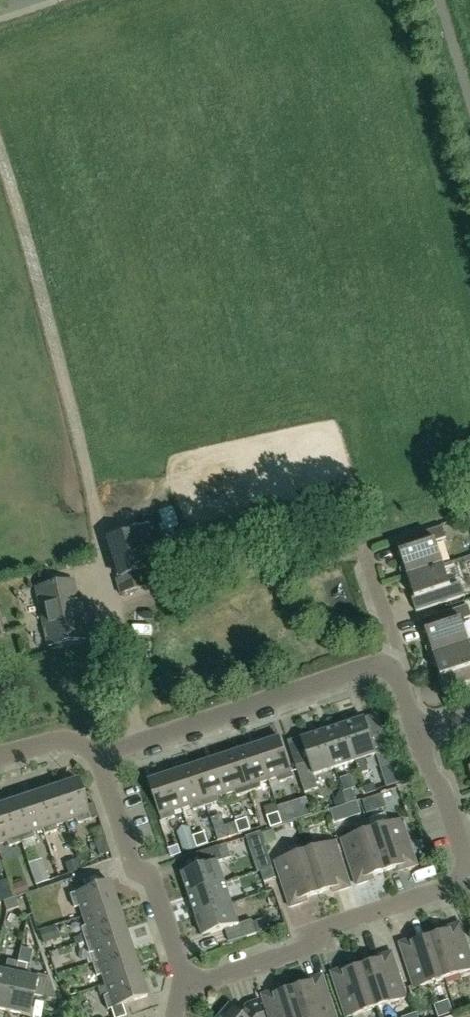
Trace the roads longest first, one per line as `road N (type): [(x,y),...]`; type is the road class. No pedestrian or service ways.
road 1 (residential): [(419,733),(461,829),(462,880),(336,925),(304,949),(186,985)]
road 2 (residential): [(97,751),(387,667)]
road 3 (residential): [(186,985),(151,876),(135,868),(97,751)]
road 4 (residential): [(387,667),(394,641),(365,551)]

